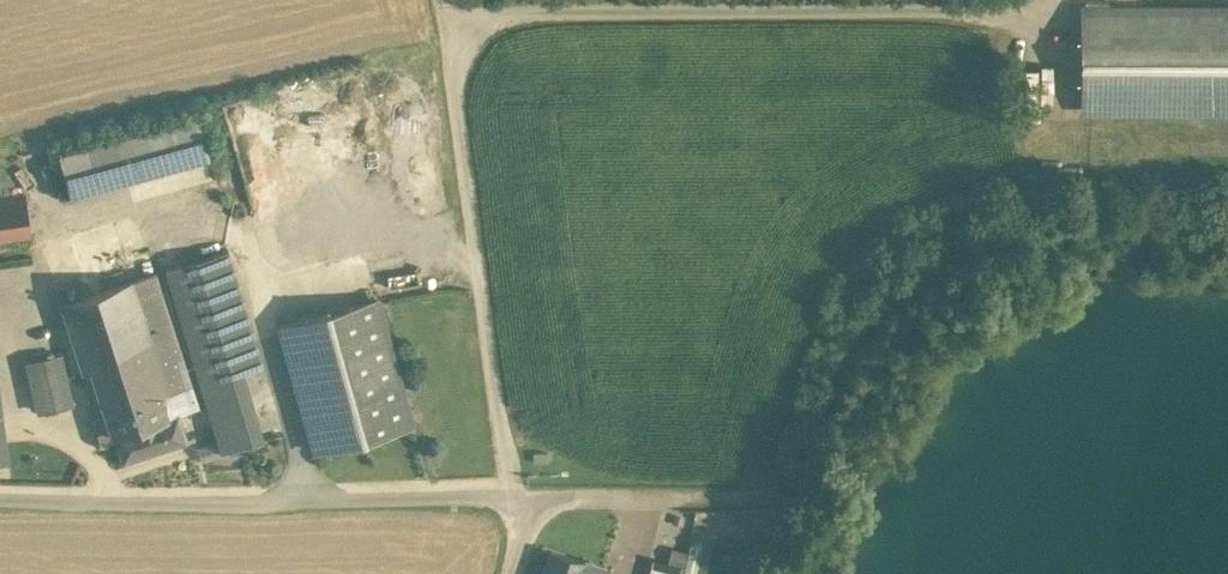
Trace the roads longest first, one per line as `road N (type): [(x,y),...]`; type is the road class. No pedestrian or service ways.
road 1 (track): [(462,43),(489,21),(517,15),(1043,0)]
road 2 (unclassified): [(0,495),(517,498)]
road 3 (track): [(517,498),(494,398),(456,90),(462,43)]
road 4 (unclassified): [(517,498),(761,496)]

